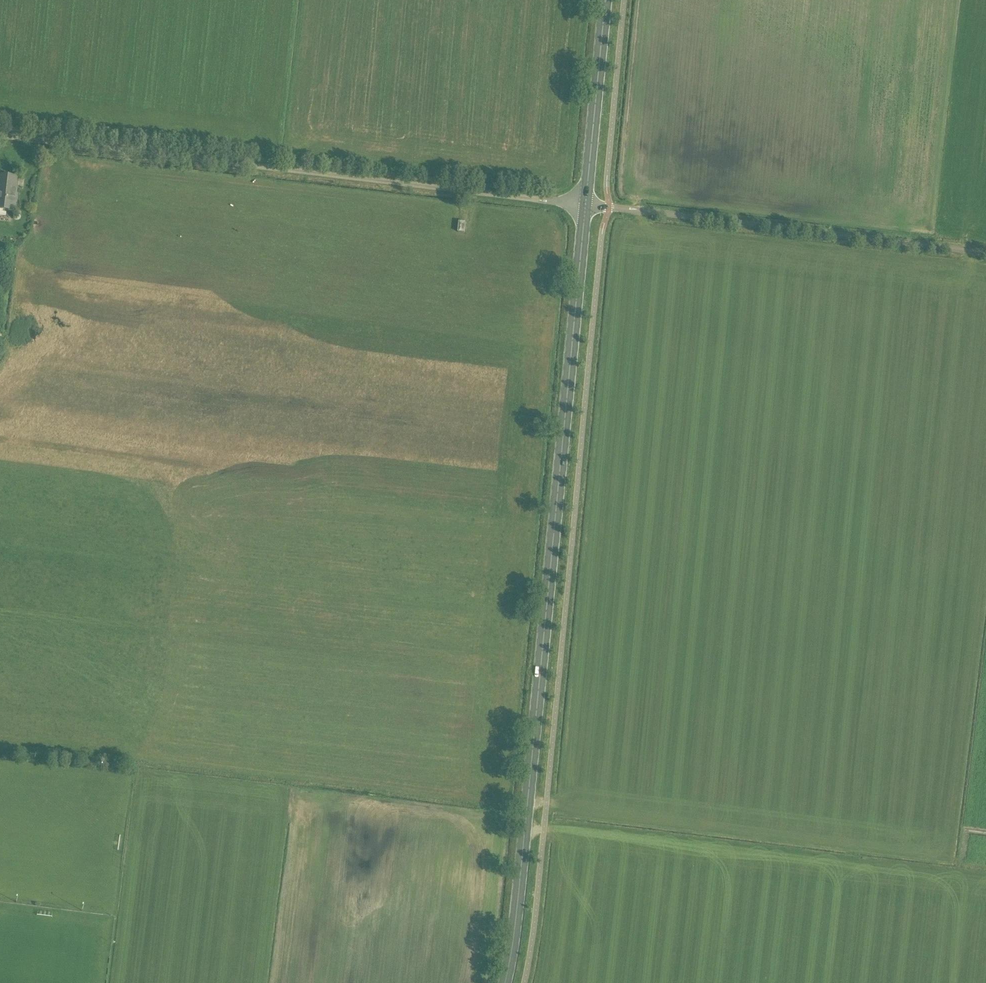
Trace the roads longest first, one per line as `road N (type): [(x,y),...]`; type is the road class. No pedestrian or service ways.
road 1 (primary): [(506,982),(586,206)]
road 2 (track): [(586,206),(0,136)]
road 3 (unclassified): [(985,254),(586,206)]
road 4 (primary): [(586,206),(606,0)]

